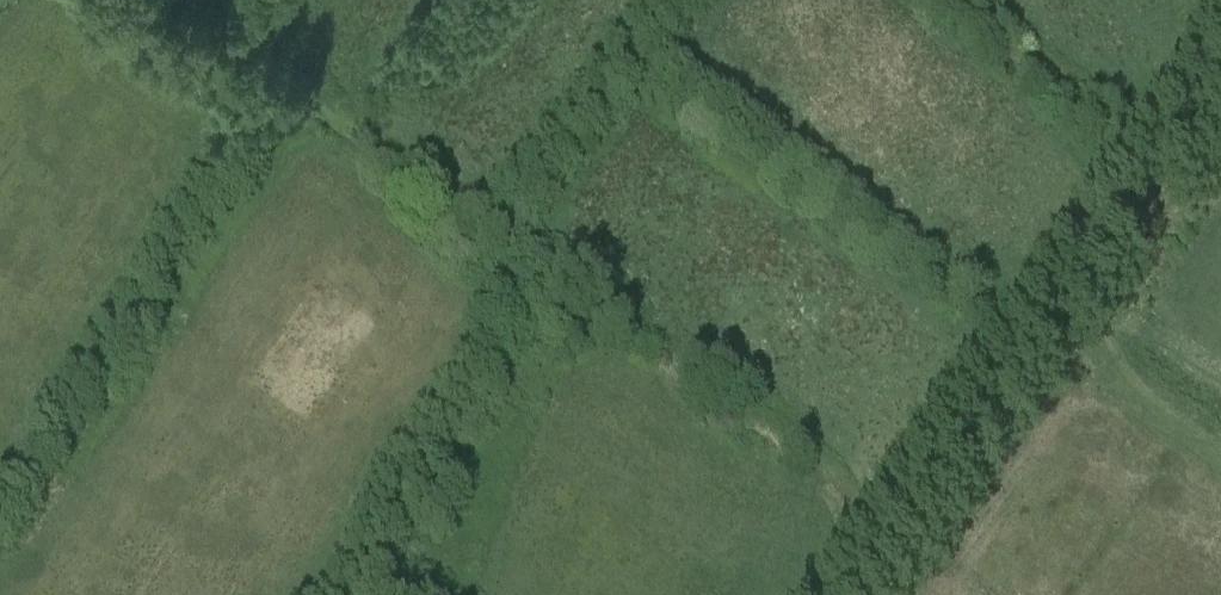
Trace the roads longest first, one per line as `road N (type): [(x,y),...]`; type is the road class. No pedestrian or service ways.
road 1 (track): [(872,594),(1220,104)]

